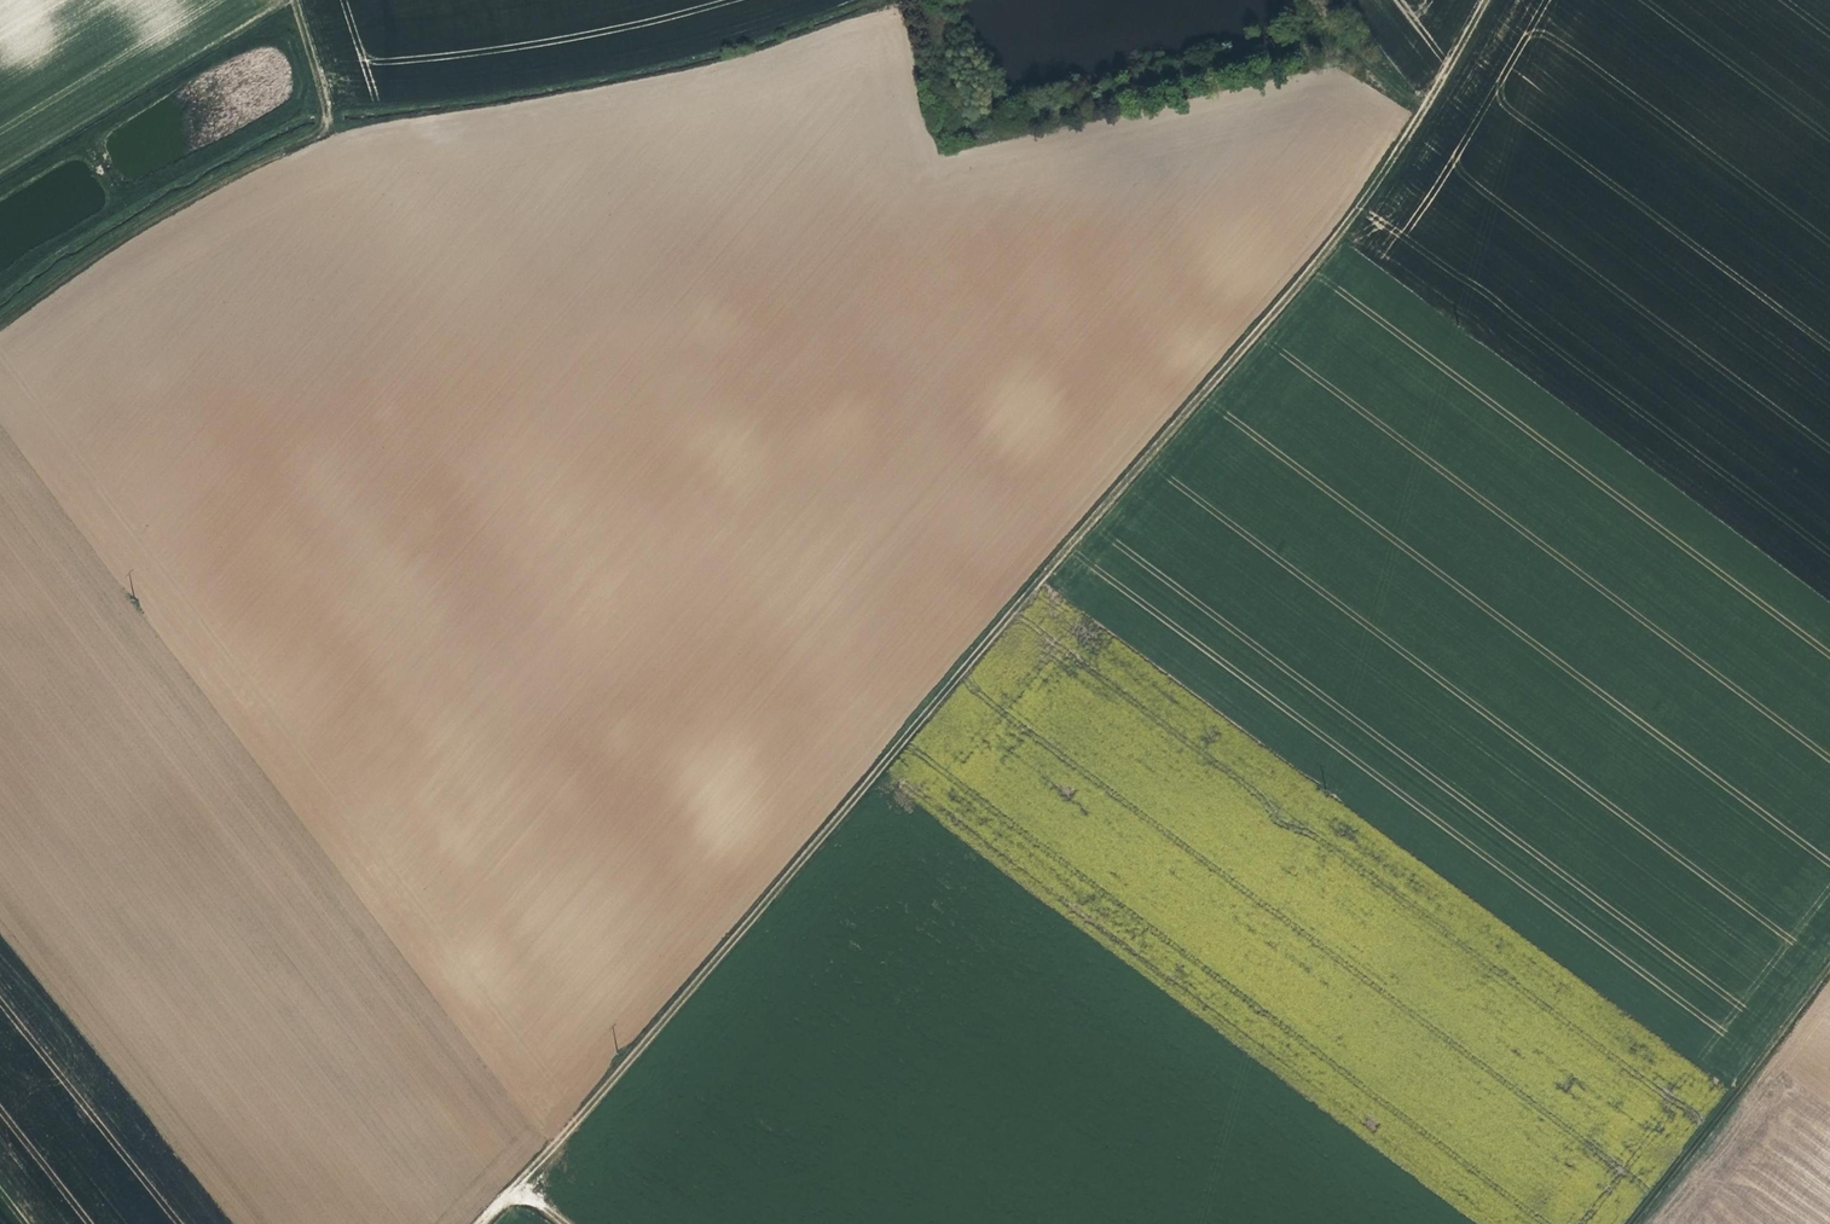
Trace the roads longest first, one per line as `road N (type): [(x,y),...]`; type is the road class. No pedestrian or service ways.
road 1 (track): [(523,1184),(1343,227),(1485,0)]
road 2 (track): [(293,0),(328,129),(260,156),(81,256),(0,323)]
road 3 (track): [(1829,964),(1631,1223)]
road 4 (track): [(484,1223),(523,1184),(583,1223)]

